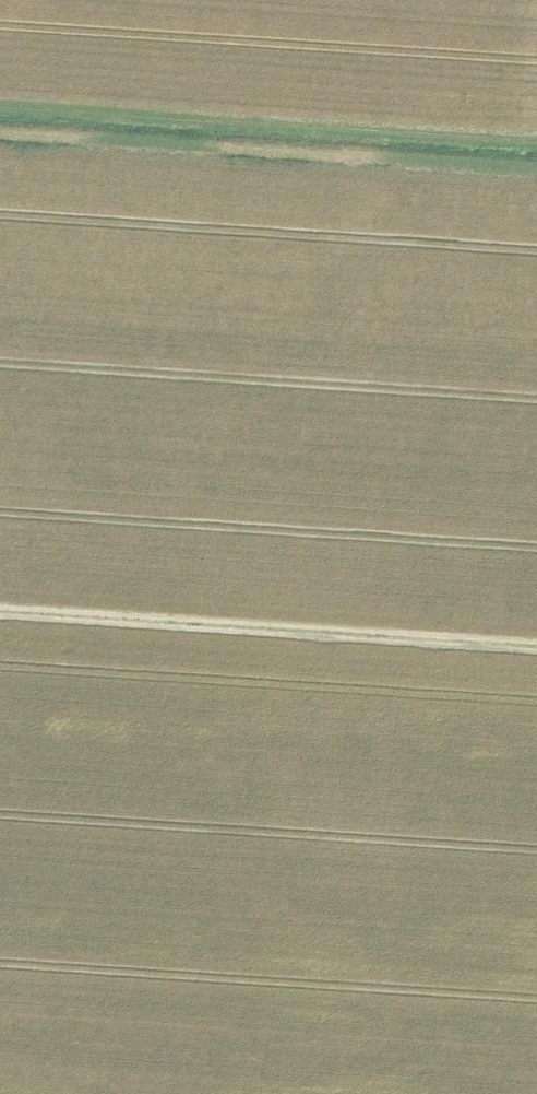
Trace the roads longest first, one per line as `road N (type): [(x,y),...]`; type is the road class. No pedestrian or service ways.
road 1 (track): [(536,649),(0,613)]

